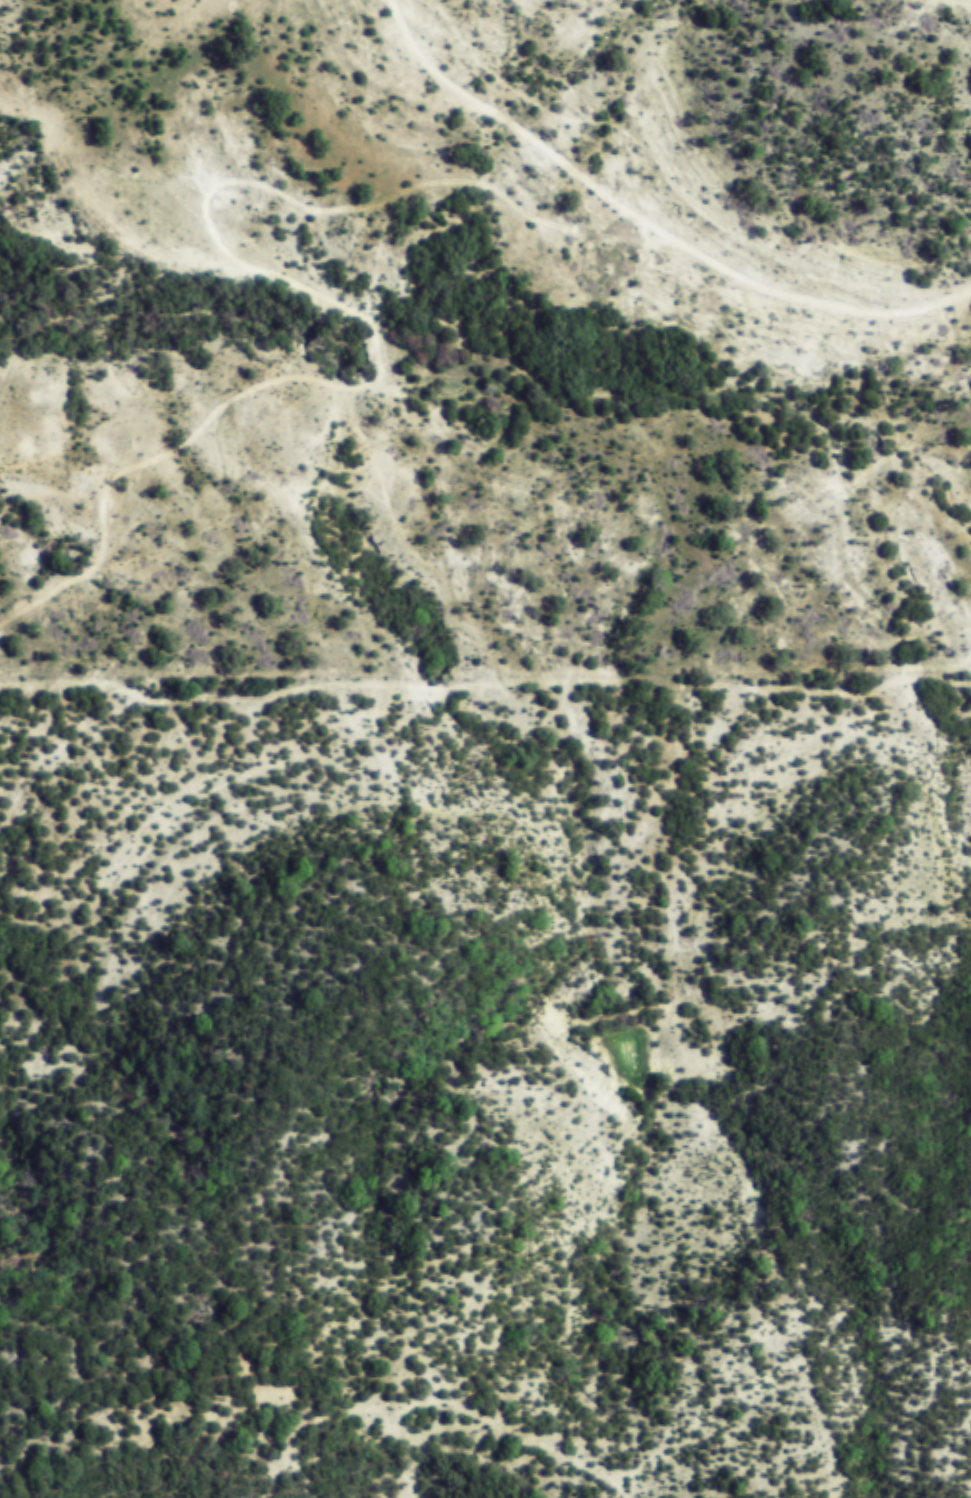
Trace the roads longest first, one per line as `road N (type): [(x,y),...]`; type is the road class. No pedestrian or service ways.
road 1 (residential): [(397,0),(423,50),(462,87),(643,215),(752,277),(815,298),(891,309),(970,288)]

